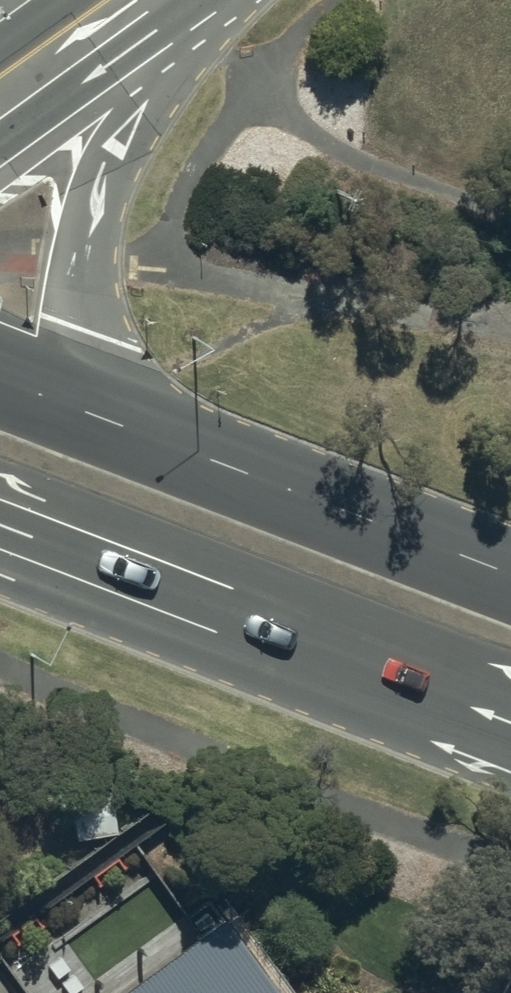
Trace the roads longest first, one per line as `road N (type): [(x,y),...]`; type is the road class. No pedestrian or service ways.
road 1 (trunk): [(510,712),(0,539)]
road 2 (trunk): [(217,0),(126,137),(94,215),(85,328),(99,417)]
road 3 (trunk): [(99,417),(510,583)]
road 4 (secondary): [(127,0),(0,89)]

